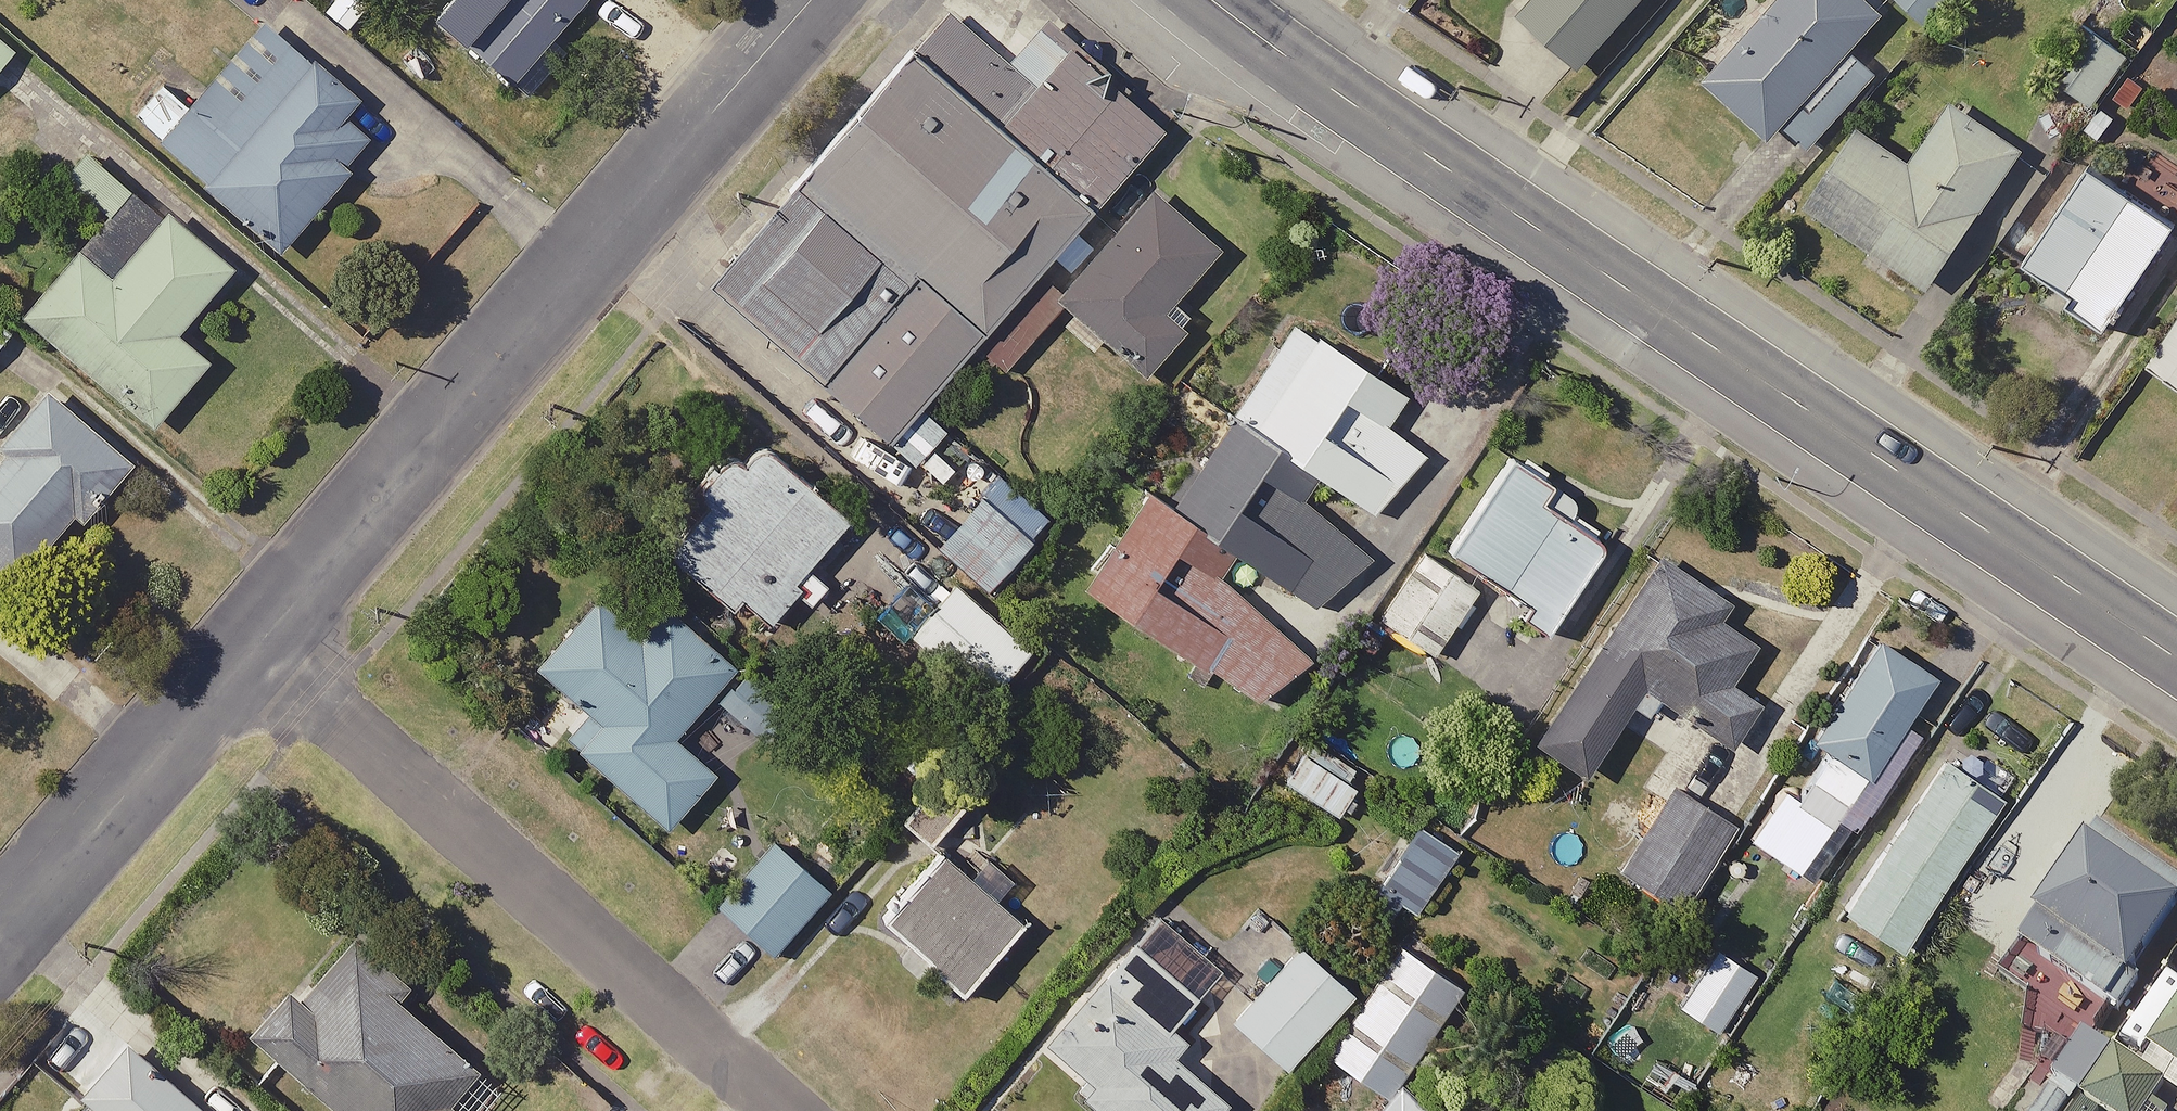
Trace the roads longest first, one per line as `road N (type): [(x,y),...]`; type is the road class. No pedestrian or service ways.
road 1 (secondary): [(1212,0),(1271,51),(2176,657)]
road 2 (residential): [(250,650),(818,0)]
road 3 (residential): [(250,650),(783,1110)]
road 4 (residential): [(0,936),(250,650)]

